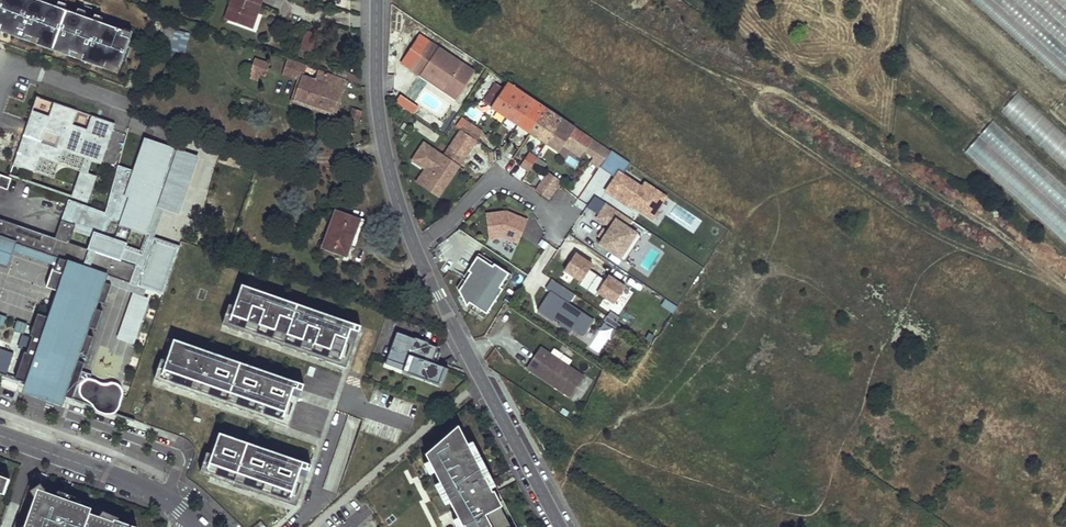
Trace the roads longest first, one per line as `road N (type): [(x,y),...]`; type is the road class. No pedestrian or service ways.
road 1 (tertiary): [(561,526),(405,222),(376,87),(377,0)]
road 2 (residential): [(193,519),(0,435)]

